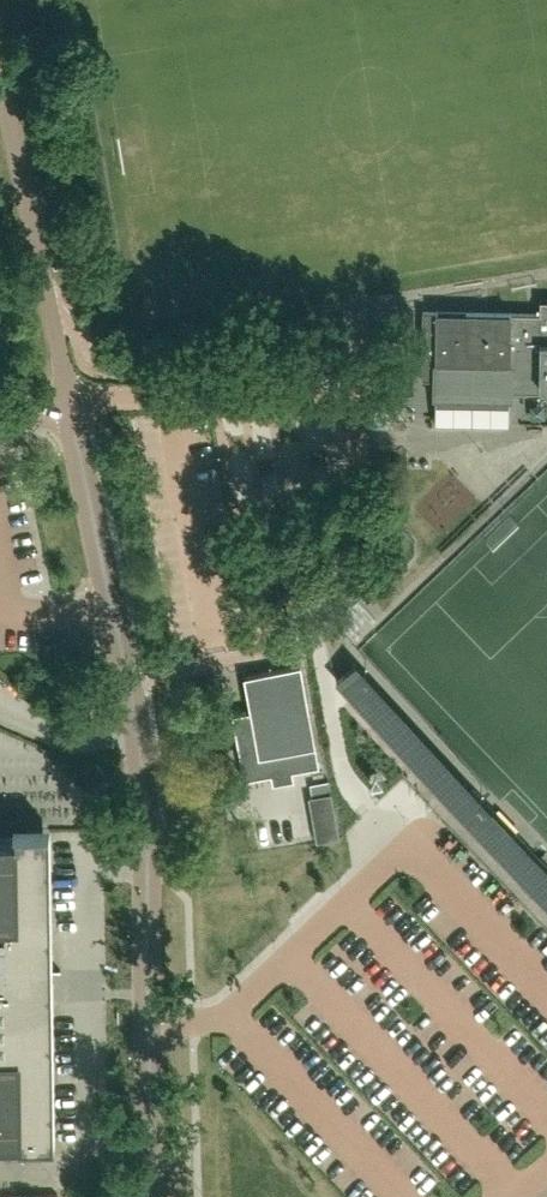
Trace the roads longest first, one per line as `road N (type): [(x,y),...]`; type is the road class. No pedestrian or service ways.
road 1 (residential): [(151,1196),(148,875),(136,730),(0,90)]

